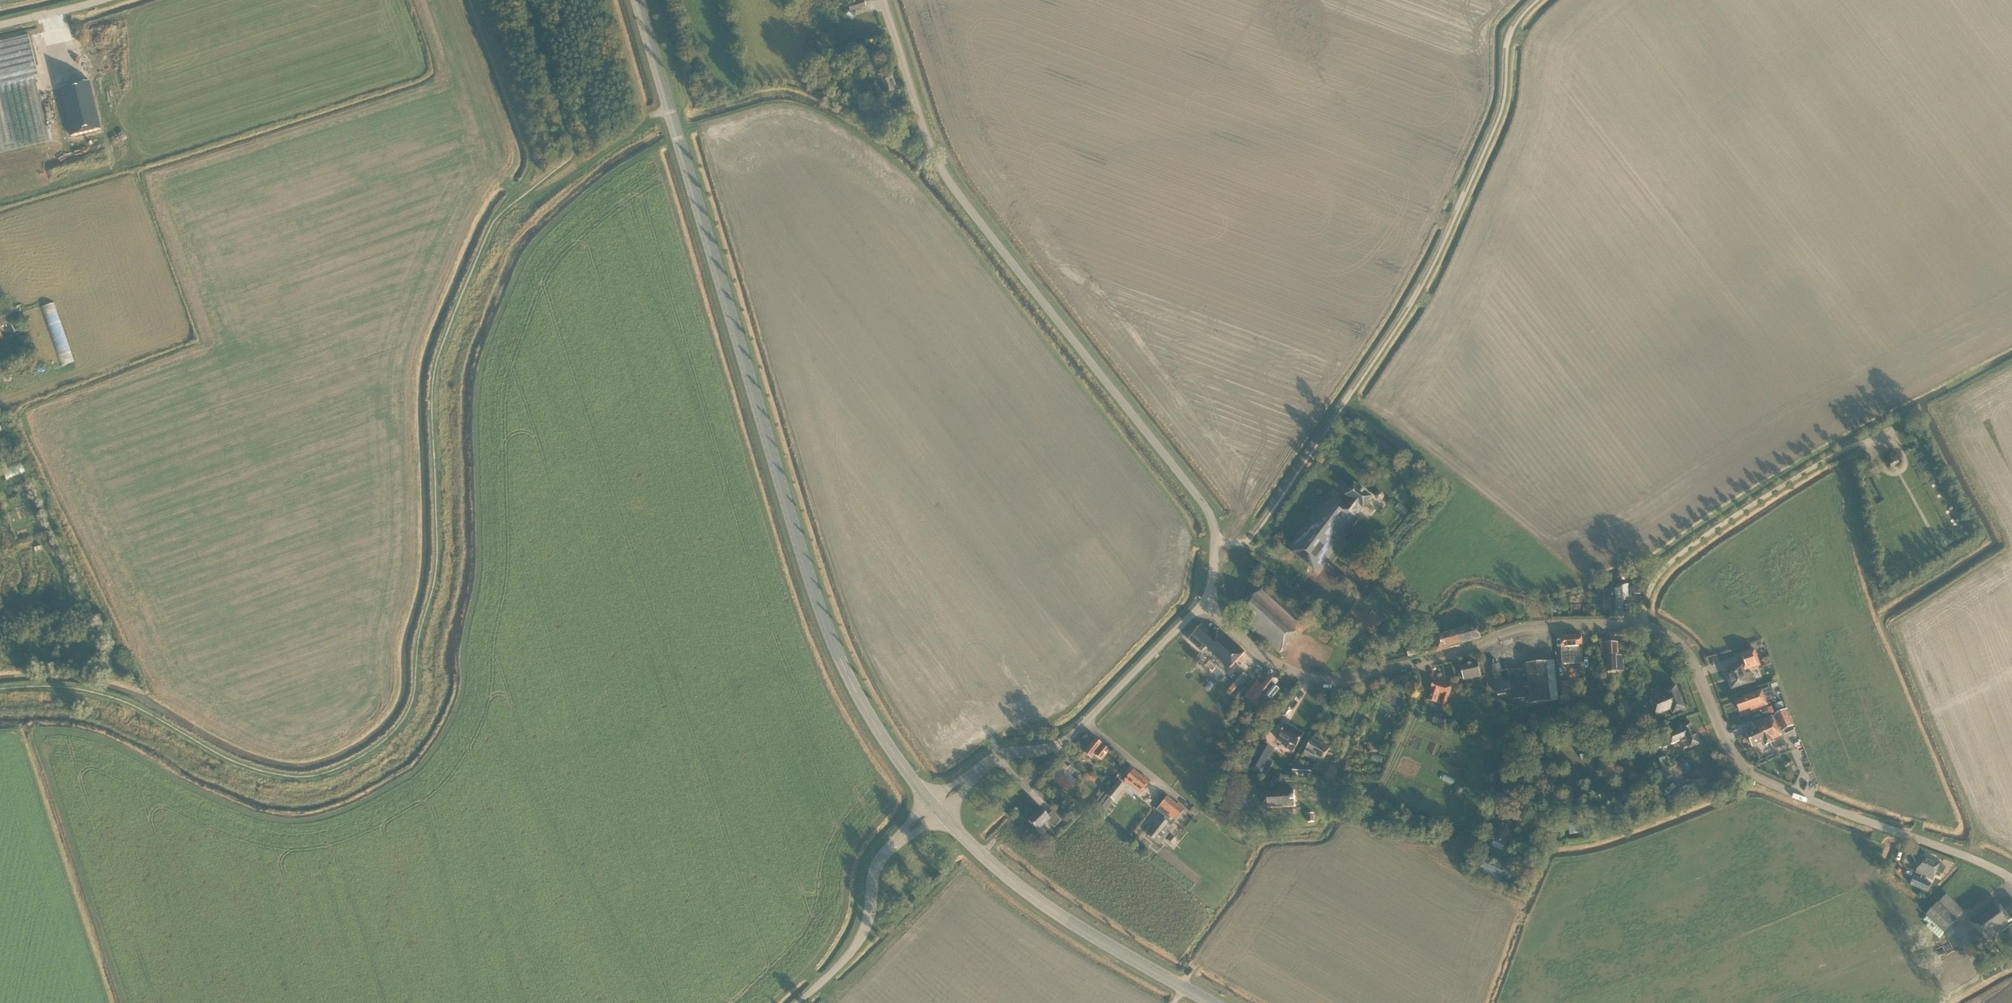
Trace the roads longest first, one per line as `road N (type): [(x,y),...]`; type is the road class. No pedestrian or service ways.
road 1 (unclassified): [(2011,879),(1749,772),(1731,752),(1688,655),(1646,628),(1524,629),(1460,653),(1325,682),(1271,661),(1203,604)]
road 2 (secondary): [(935,807),(857,695),(821,612),(637,0)]
road 3 (unclassified): [(1215,544),(1201,500),(949,182),(883,0)]
road 4 (unclassified): [(935,807),(1001,757),(1066,740),(1203,604)]
road 5 (secondary): [(1210,1002),(1057,915),(935,807)]
road 6 (tertiary): [(796,1002),(853,952),(877,865),(935,807)]

